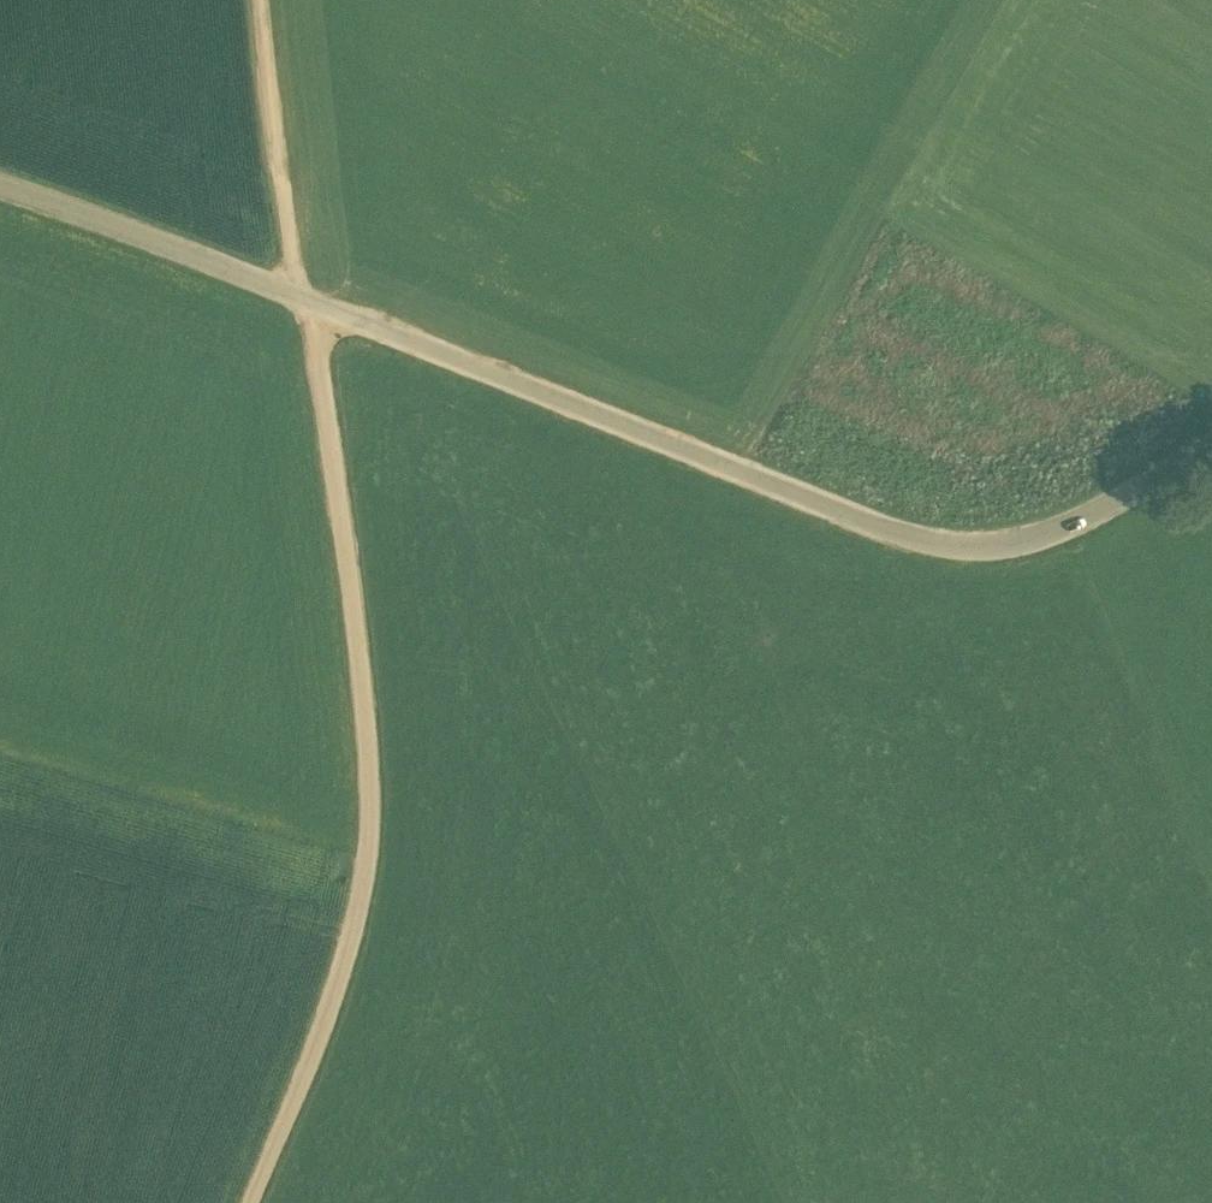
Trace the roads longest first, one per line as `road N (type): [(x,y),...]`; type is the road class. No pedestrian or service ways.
road 1 (unclassified): [(1211,435),(1018,539),(953,540),(860,517),(211,261),(0,192)]
road 2 (track): [(248,1202),(340,960),(363,863),(366,767),(357,613),(302,297),(267,0)]

